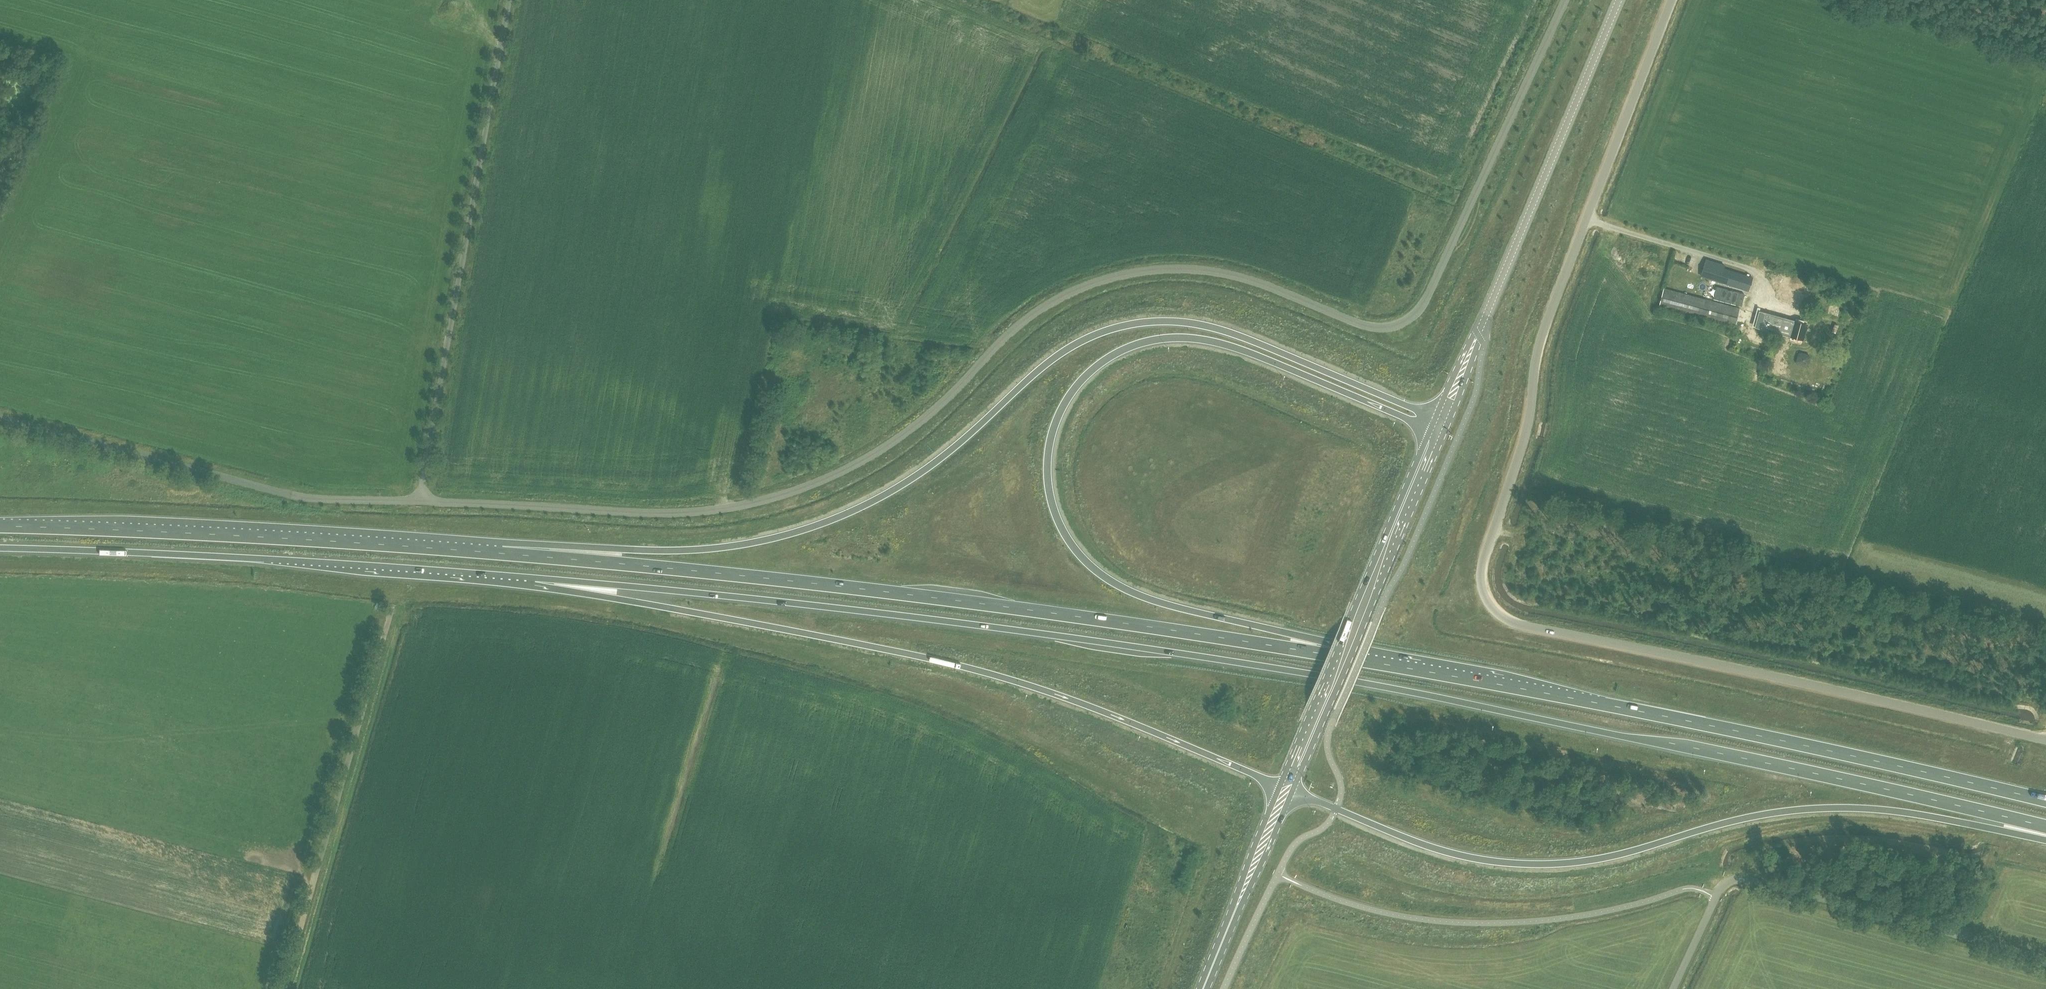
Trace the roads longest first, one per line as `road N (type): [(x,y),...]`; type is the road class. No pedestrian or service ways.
road 1 (trunk): [(512,578),(850,609),(1299,673),(1847,778),(2045,828)]
road 2 (unclassified): [(418,500),(644,513),(702,511),(805,487),(914,428),(1044,307),(1131,272),(1216,271),(1363,325),(1402,325),(1425,299),(1566,0)]
road 3 (unclassified): [(2045,738),(1536,628),(1498,615),(1487,600),(1484,561),(1523,439),(1542,334),(1672,0)]
road 4 (trunk): [(1441,419),(1225,330),(1134,322),(1066,348),(907,481),(798,531),(706,549),(406,546)]
road 5 (trunk): [(1380,662),(969,602),(406,546)]
road 6 (trunk): [(1380,662),(1169,605),(1103,575),(1057,520),(1047,482),(1050,439),(1073,389),(1100,363),(1172,338),(1234,348),(1436,432)]
road 7 (trunk): [(512,578),(1010,677),(1287,787)]
road 8 (trunk): [(1287,787),(1430,845),(1511,861),(1606,855),(1740,818),(1811,809),(1883,810),(2045,836)]
road 9 (trunk): [(2045,801),(1380,662)]
road 10 (trunk): [(0,550),(512,578)]
road 11 (unclassified): [(418,500),(509,0)]
road 12 (unclassified): [(1441,419),(1618,0)]
road 13 (unclassified): [(2045,959),(1737,880),(1719,893),(1674,988)]
road 14 (unclassified): [(0,419),(300,498),(418,500)]
road 15 (trunk): [(406,546),(0,527)]
road 16 (primary): [(1287,787),(1436,432)]
road 17 (unclassified): [(284,988),(382,643)]
road 18 (primary): [(1203,988),(1287,787)]

